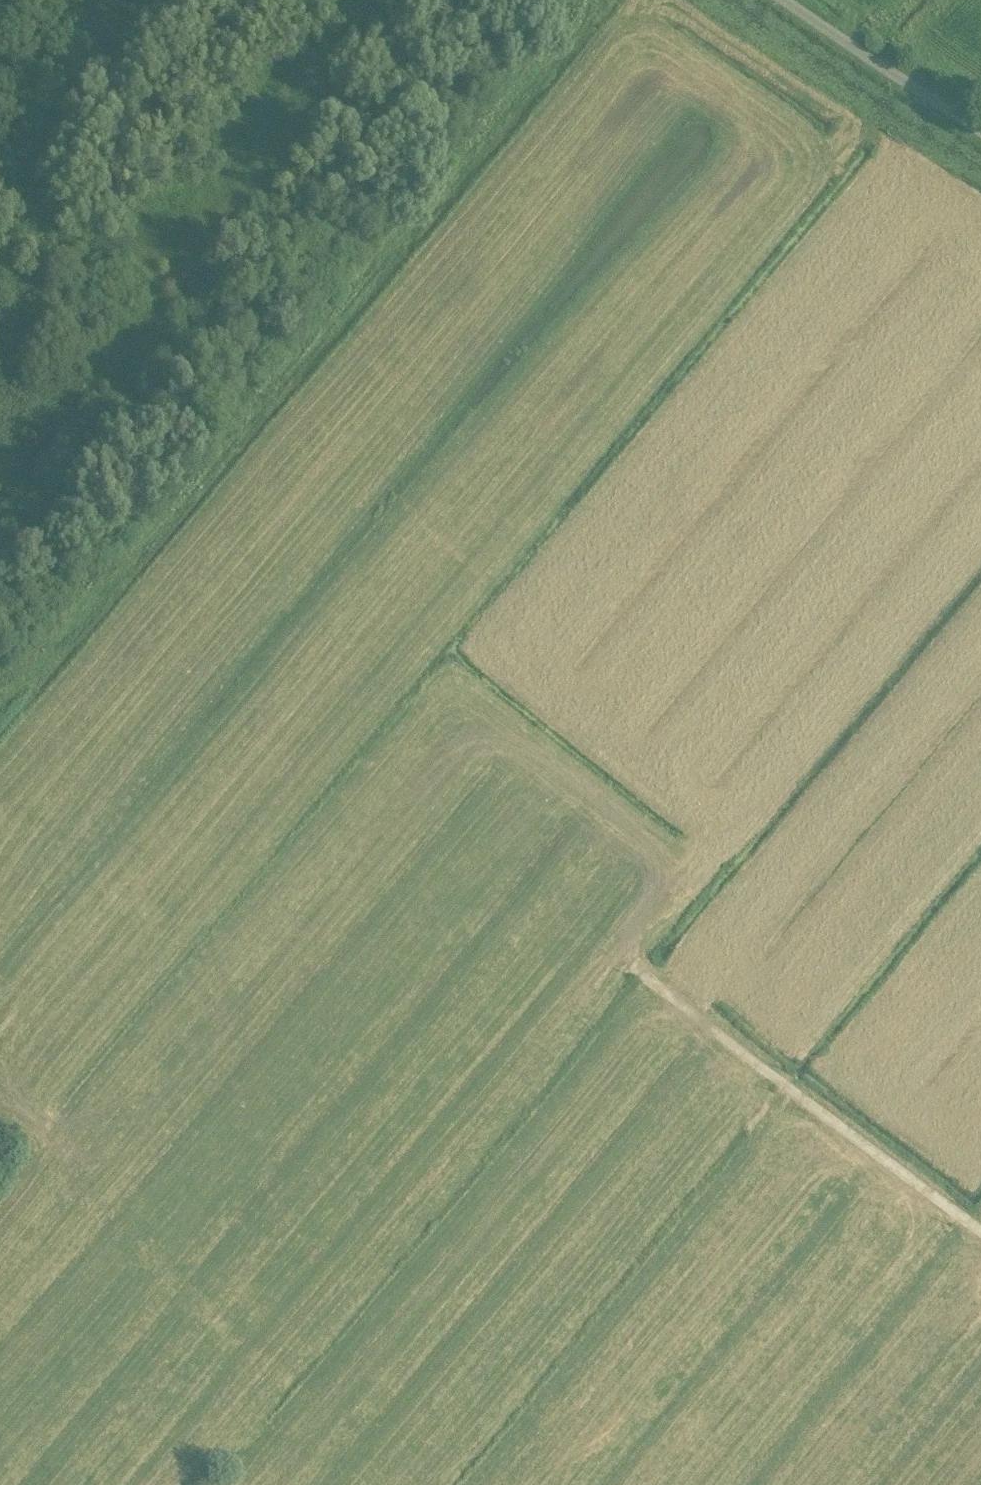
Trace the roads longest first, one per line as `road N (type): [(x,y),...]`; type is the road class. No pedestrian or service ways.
road 1 (track): [(980,1226),(631,967),(388,761),(0,1208)]
road 2 (track): [(0,712),(112,590),(583,24),(588,0)]
road 3 (unclassified): [(980,128),(789,0)]

